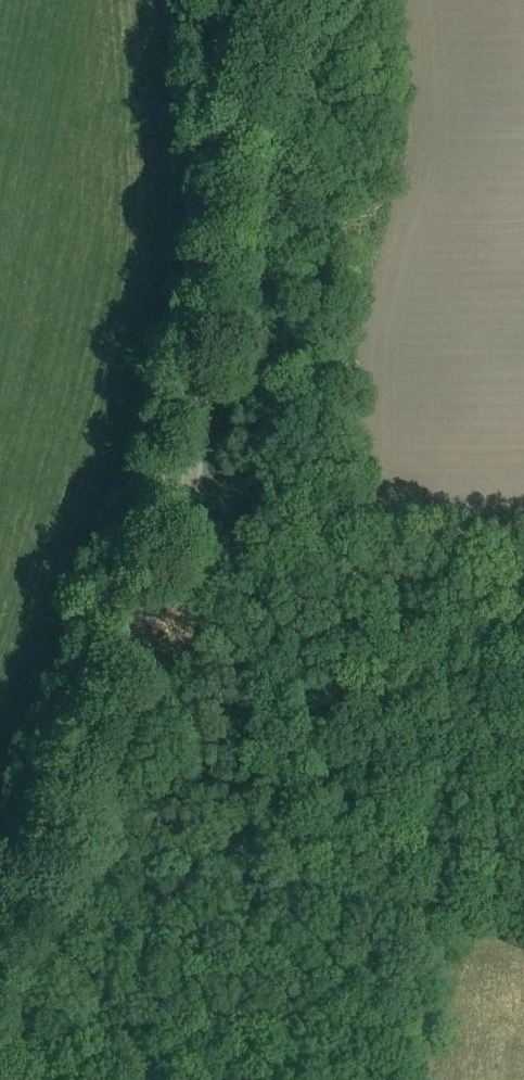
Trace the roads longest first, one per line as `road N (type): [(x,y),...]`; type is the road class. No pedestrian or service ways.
road 1 (unclassified): [(0,957),(149,611),(202,410),(226,180),(249,100),(277,41),(311,0)]
road 2 (track): [(186,492),(238,513),(278,579),(455,757),(451,834)]
road 3 (track): [(220,0),(226,180)]

